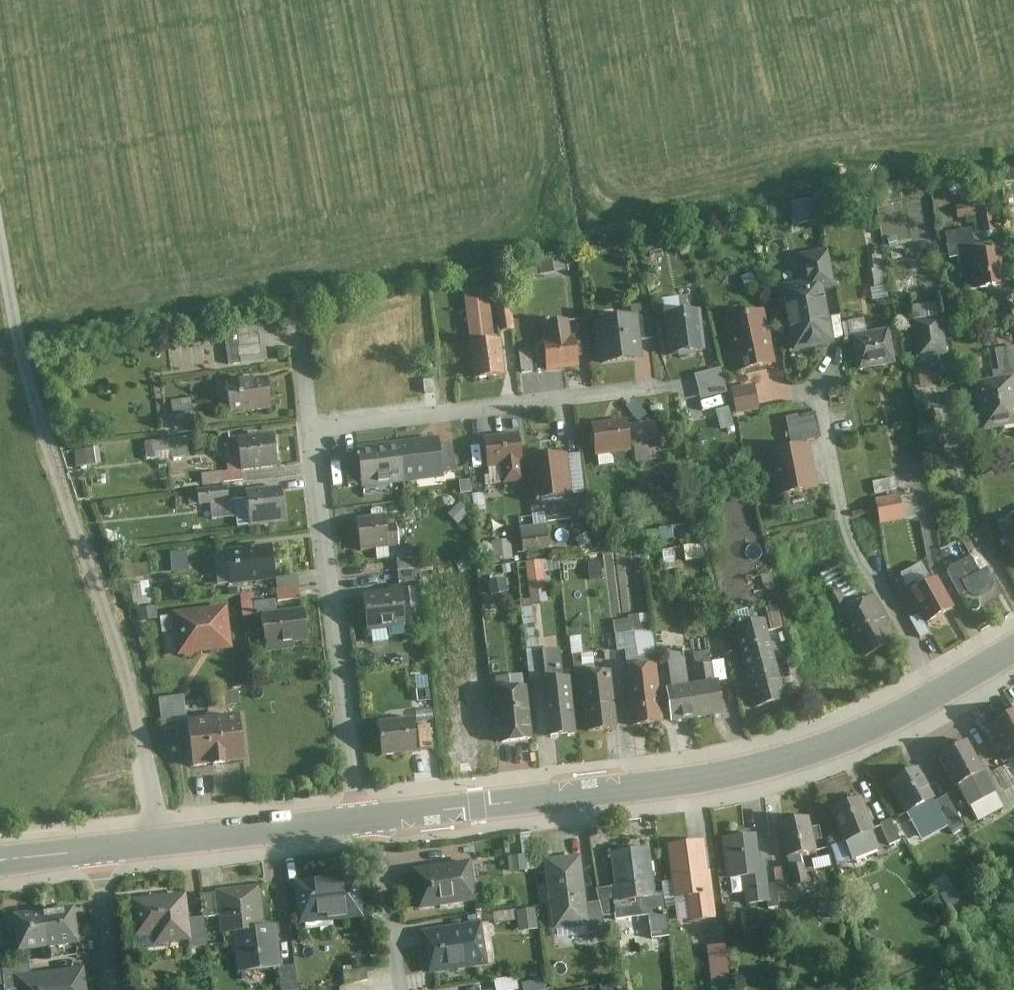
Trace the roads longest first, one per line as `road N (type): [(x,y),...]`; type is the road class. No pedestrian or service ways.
road 1 (residential): [(662,386),(312,430),(369,819)]
road 2 (tertiary): [(1013,650),(854,737),(775,765),(369,819)]
road 3 (residential): [(0,215),(12,293),(167,839)]
road 4 (tertiary): [(369,819),(167,839)]
road 5 (residential): [(369,819),(401,989)]
road 6 (residential): [(115,989),(99,849)]

